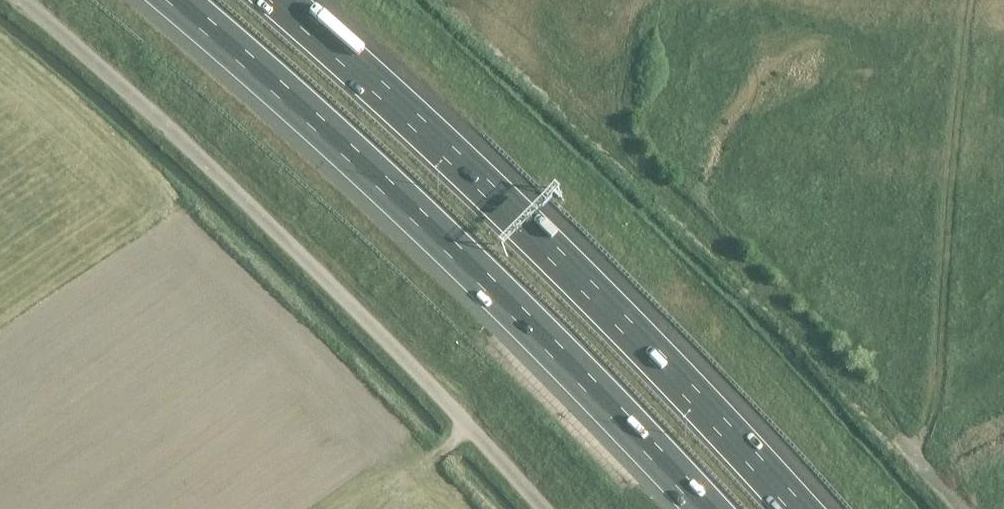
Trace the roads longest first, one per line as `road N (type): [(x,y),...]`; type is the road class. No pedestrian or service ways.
road 1 (motorway): [(176,0),(435,231),(708,508)]
road 2 (unclassified): [(543,508),(333,288),(19,0)]
road 3 (motorway): [(798,508),(475,178),(280,0)]

